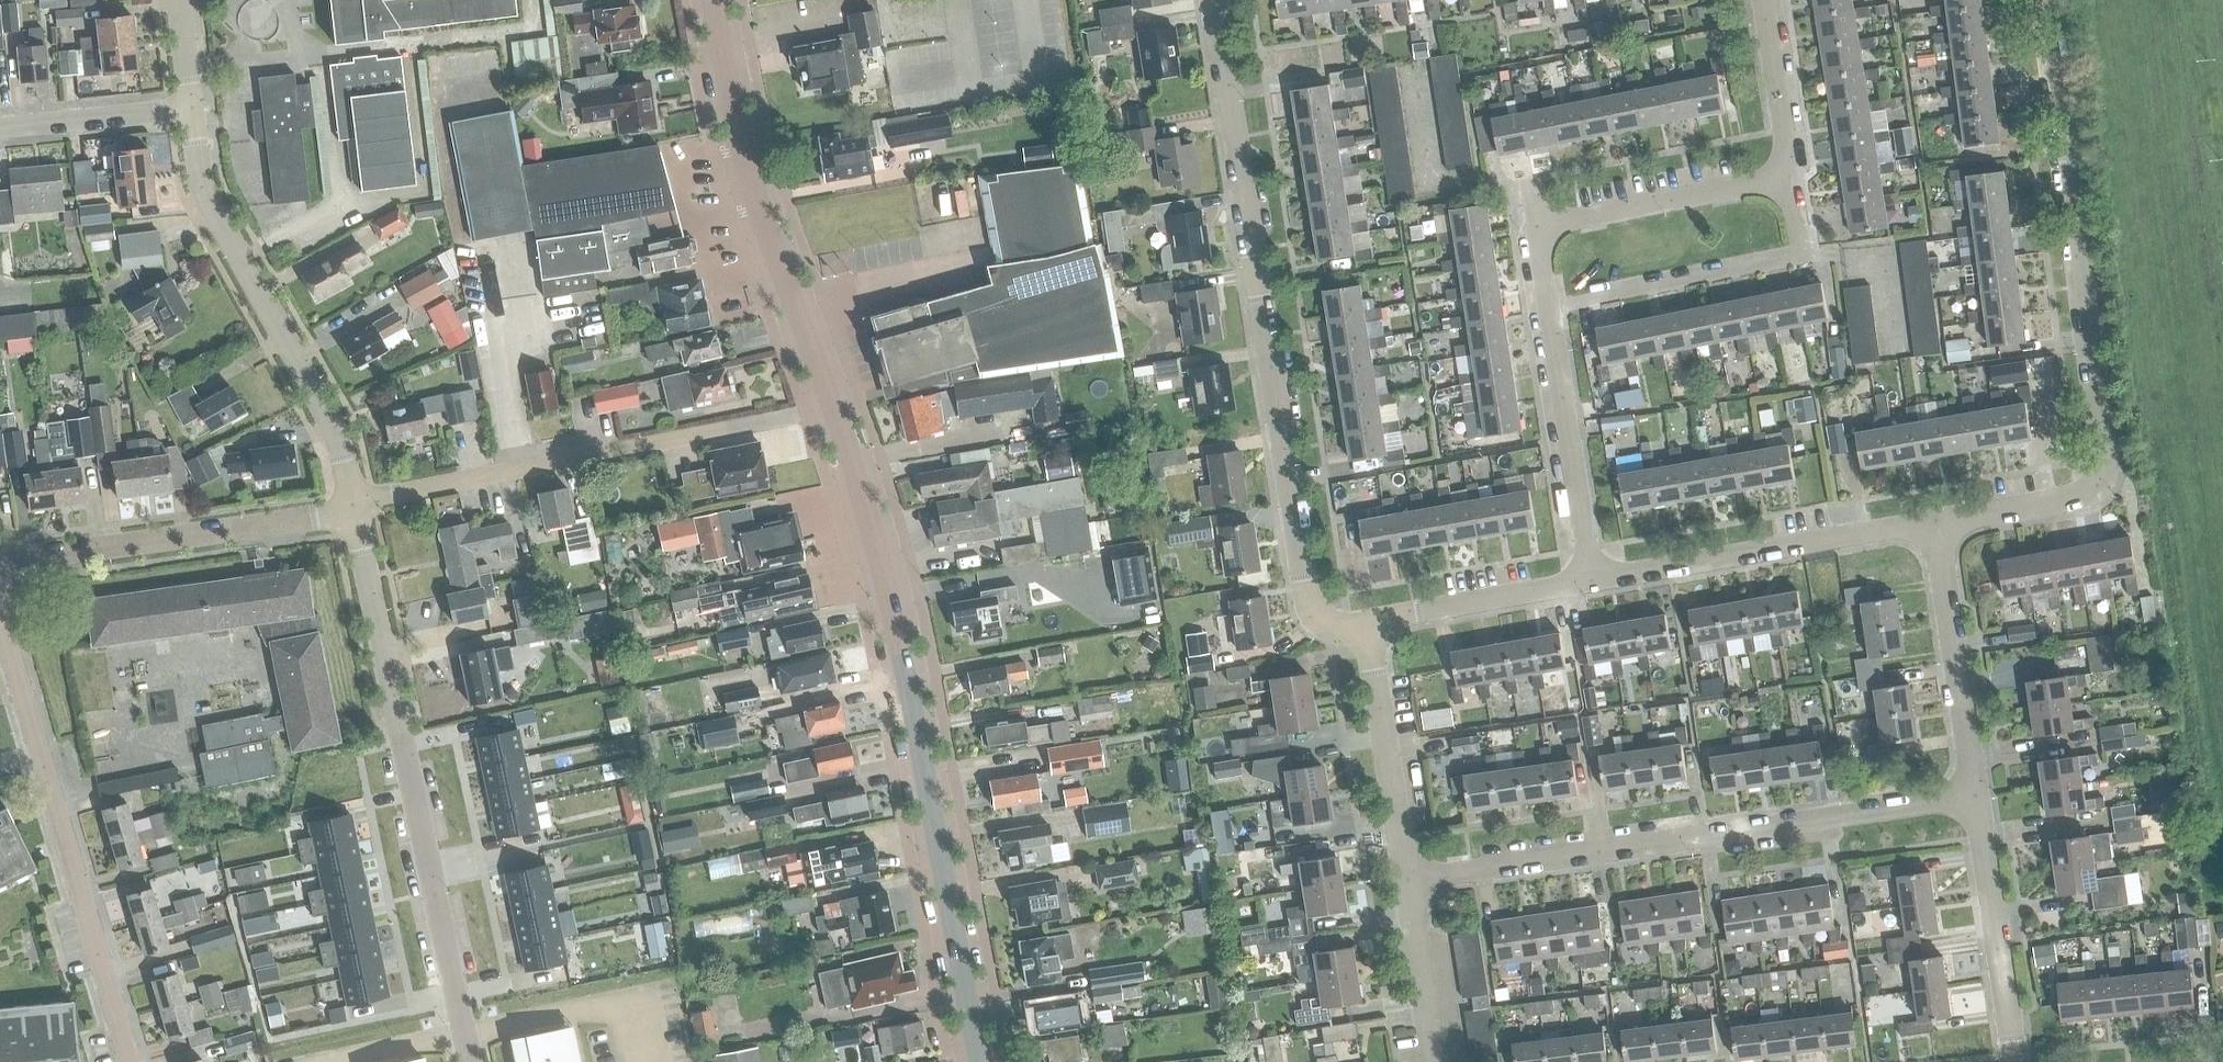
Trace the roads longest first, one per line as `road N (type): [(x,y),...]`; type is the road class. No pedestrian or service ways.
road 1 (residential): [(1365,622),(1334,626),(1307,598),(1214,0)]
road 2 (tertiary): [(980,1061),(899,640),(832,406)]
road 3 (unclassified): [(1935,525),(2079,497),(2099,484),(2104,463),(2045,0)]
road 4 (residential): [(1408,882),(1979,797)]
road 5 (residential): [(472,1061),(354,510)]
road 6 (residential): [(354,510),(398,493),(832,406)]
road 7 (residential): [(132,1061),(0,618)]
road 8 (residential): [(354,510),(331,424),(201,178),(194,110)]
road 9 (tertiary): [(832,406),(738,131),(714,0)]
road 10 (residential): [(0,562),(354,510)]
road 11 (residential): [(1591,580),(1540,227)]
road 12 (residential): [(1591,580),(1935,525)]
road 13 (unclassified): [(1979,797),(1935,525)]
road 14 (unclassified): [(2018,1061),(1979,797)]
road 15 (residential): [(1408,882),(1365,622)]
road 16 (residential): [(1540,227),(1791,177)]
road 17 (residential): [(1365,622),(1591,580)]
road 18 (residential): [(0,129),(194,110)]
road 19 (residential): [(1434,1061),(1408,882)]
road 20 (residential): [(1791,177),(1764,0)]

